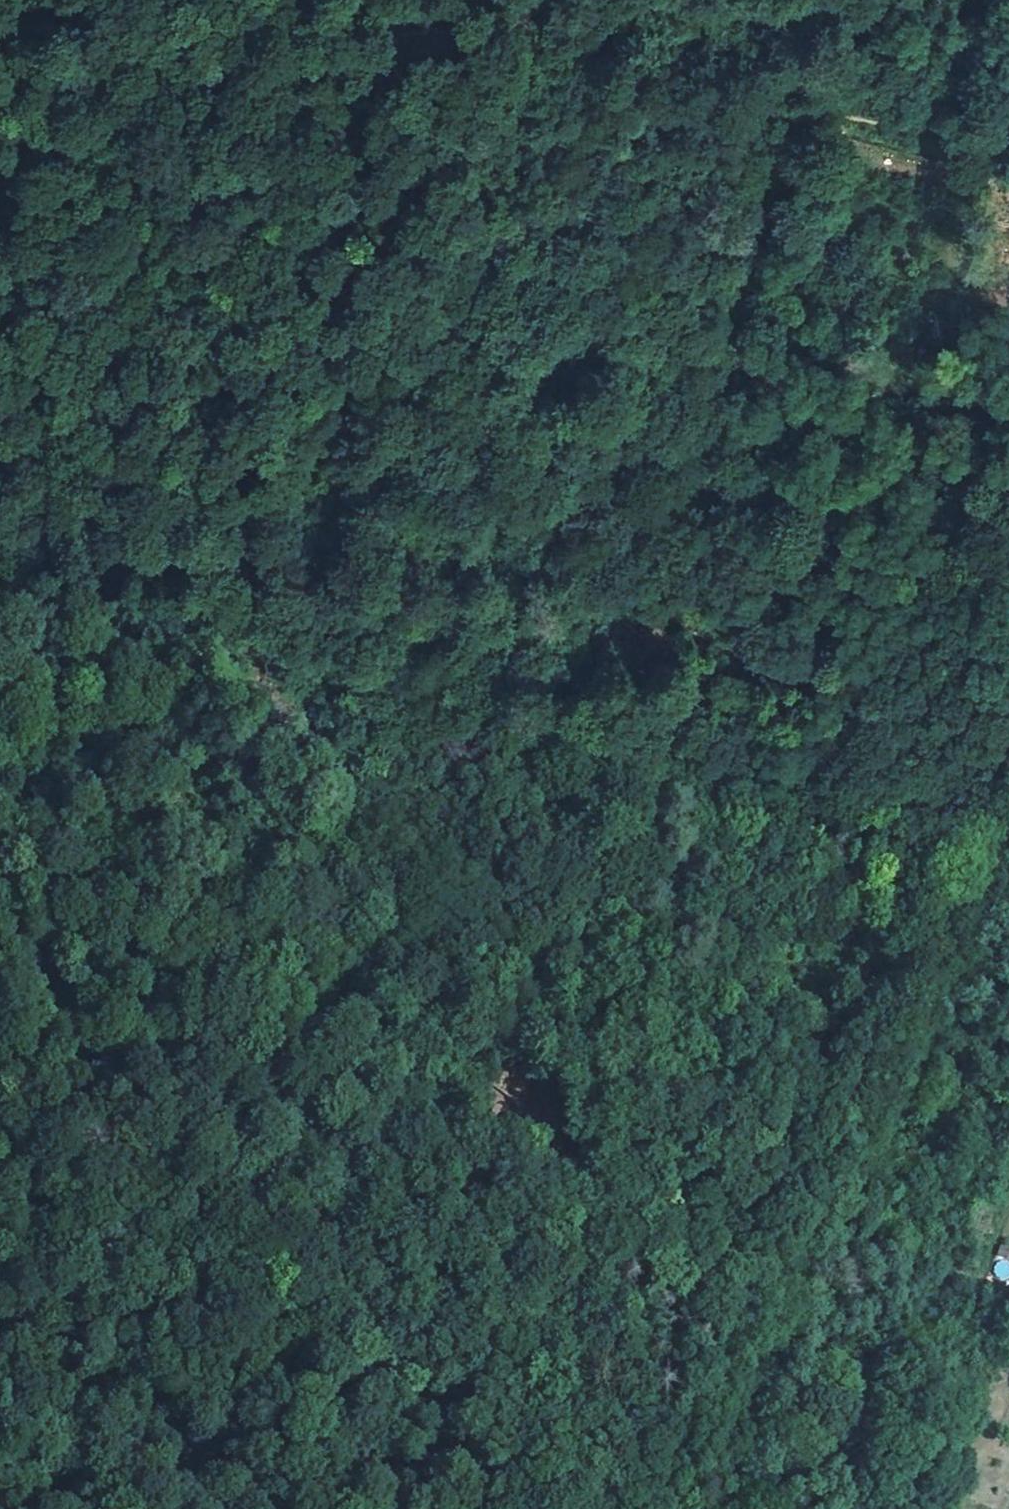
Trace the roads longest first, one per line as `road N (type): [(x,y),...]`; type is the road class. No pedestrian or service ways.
road 1 (track): [(493,0),(329,408),(0,1294)]

